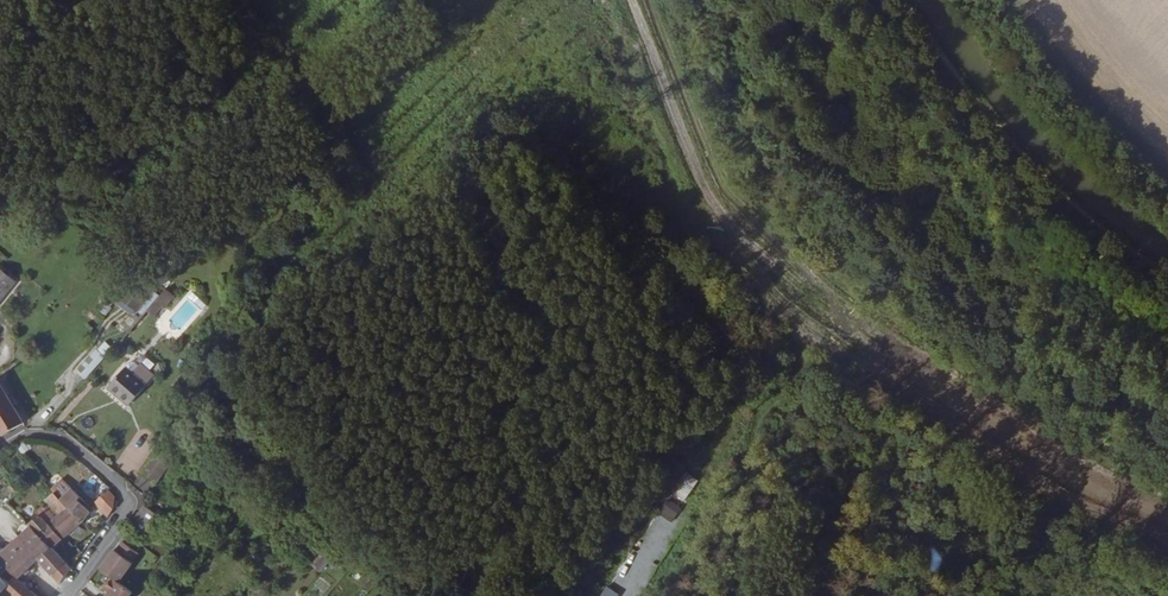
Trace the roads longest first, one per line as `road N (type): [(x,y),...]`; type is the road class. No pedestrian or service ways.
road 1 (residential): [(66,595),(123,517),(121,489),(65,440),(37,434),(2,445)]

